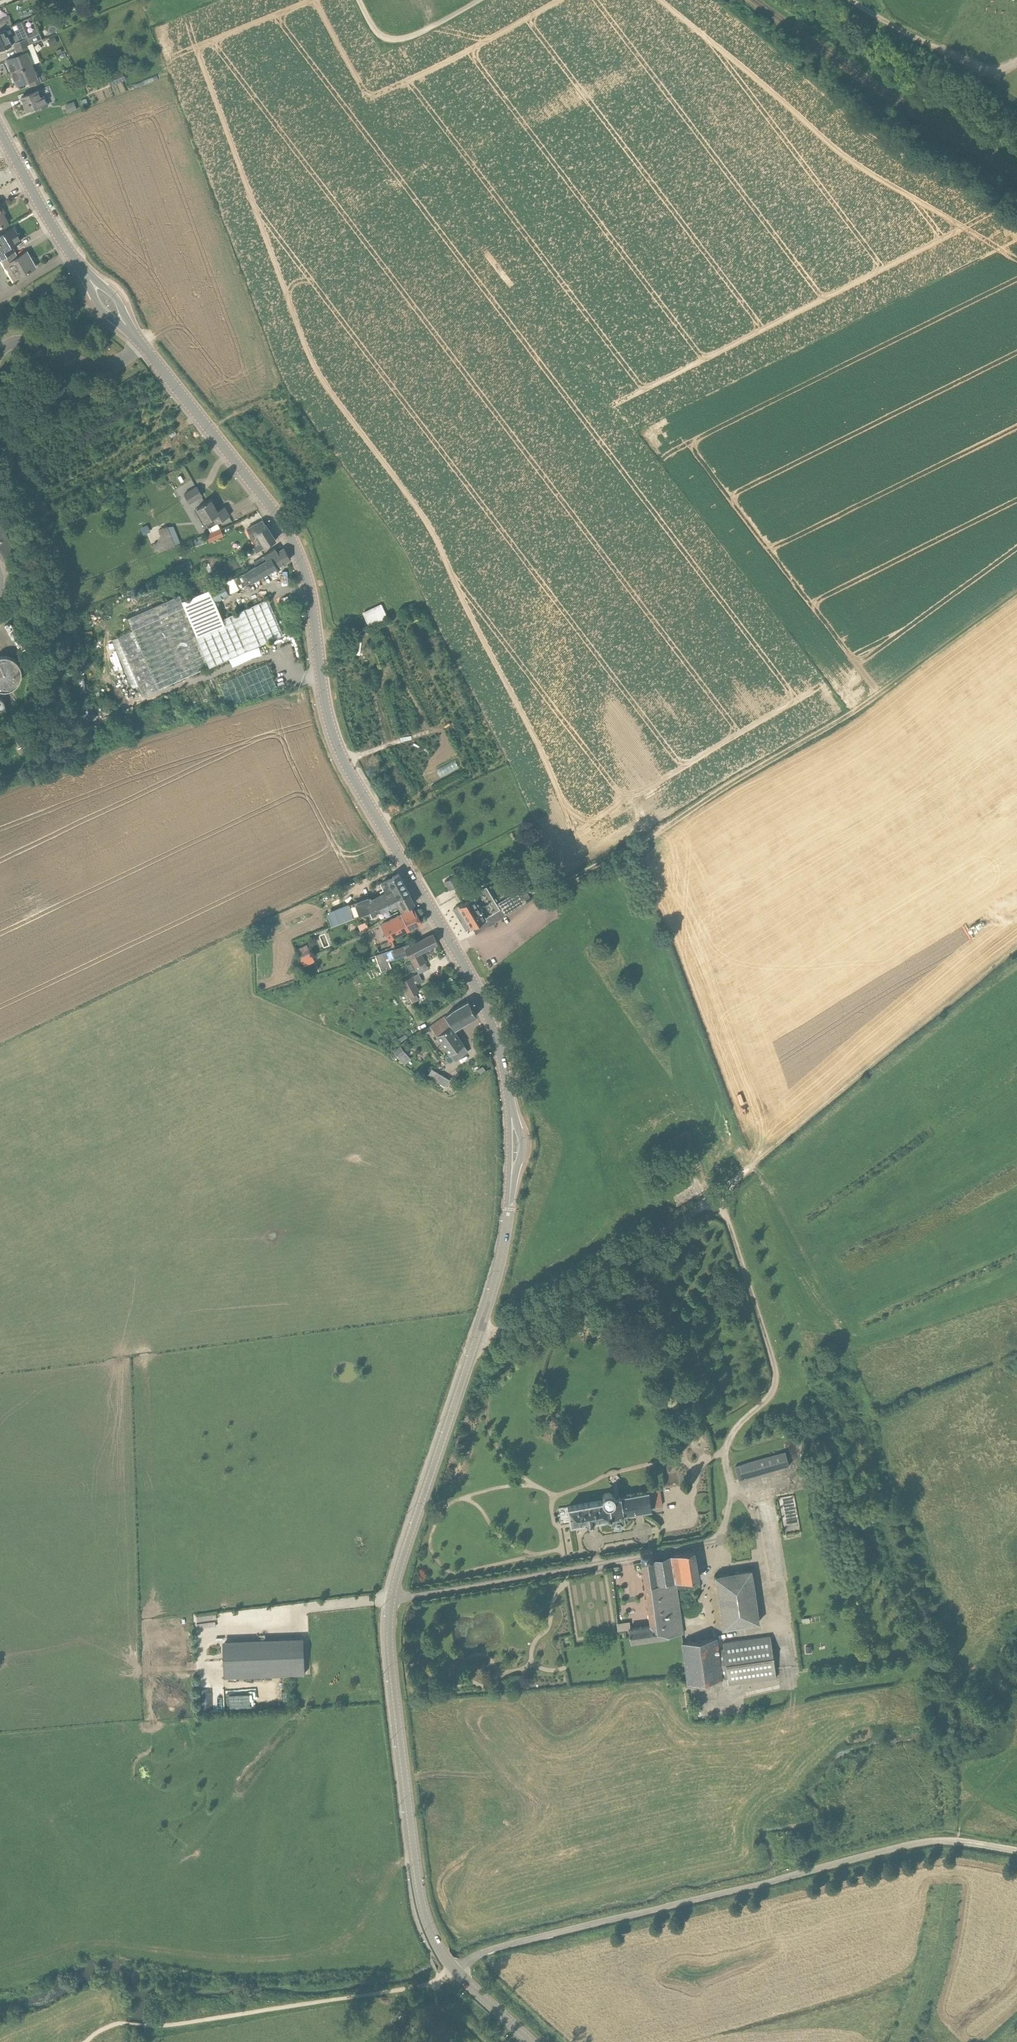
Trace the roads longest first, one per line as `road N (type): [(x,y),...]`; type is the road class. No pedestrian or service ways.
road 1 (secondary): [(512,1116),(478,992),(337,744),(299,558),(260,492),(122,320)]
road 2 (secondary): [(455,1970),(420,1894),(391,1613),(493,1290),(512,1178)]
road 3 (unclassified): [(455,1970),(491,1950),(912,1845),(1016,1852)]
road 4 (track): [(553,892),(851,713),(1016,590)]
road 5 (track): [(652,1554),(719,1534),(730,1504),(727,1446),(774,1388),(773,1359),(715,1199)]
road 6 (track): [(1016,948),(715,1199)]
road 7 (track): [(475,1342),(715,1199)]
road 8 (secondary): [(92,283),(0,134)]
road 9 (unclassified): [(359,0),(378,33),(398,40),(479,0)]

